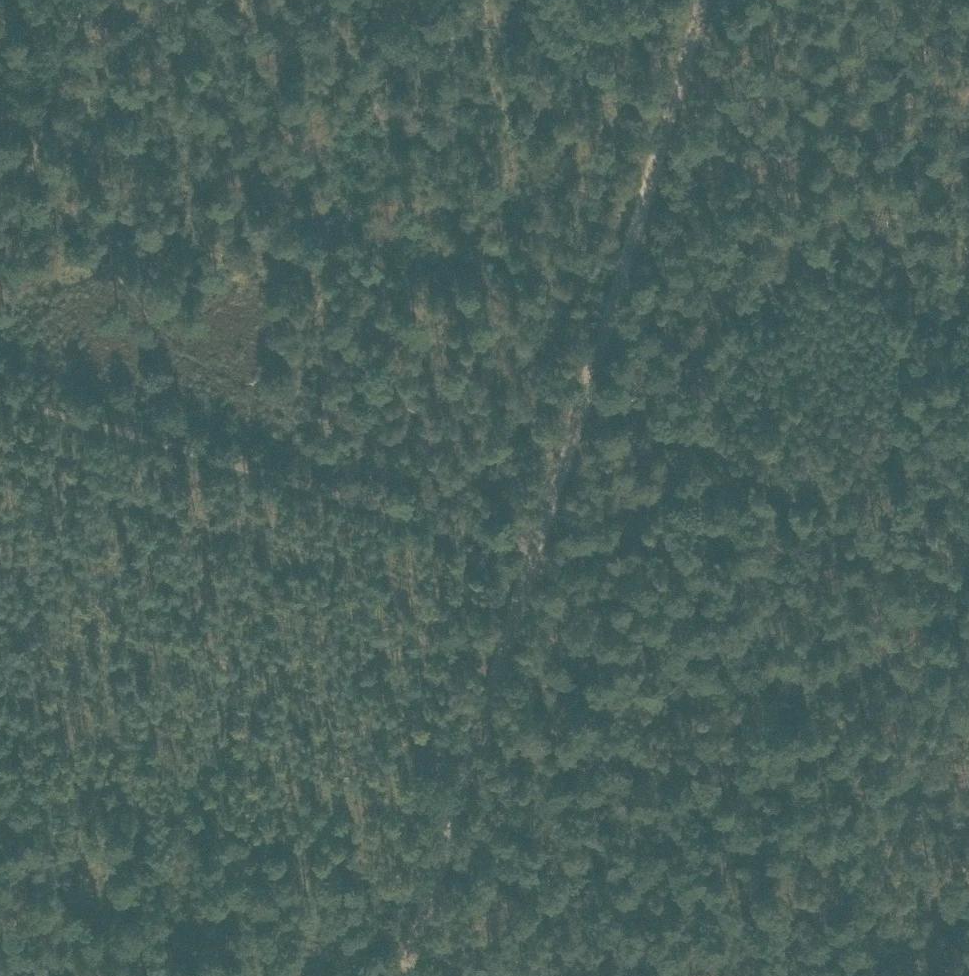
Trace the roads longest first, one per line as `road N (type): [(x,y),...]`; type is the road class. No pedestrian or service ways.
road 1 (track): [(531,570),(700,0)]
road 2 (track): [(0,414),(531,570)]
road 3 (track): [(404,975),(531,570)]

